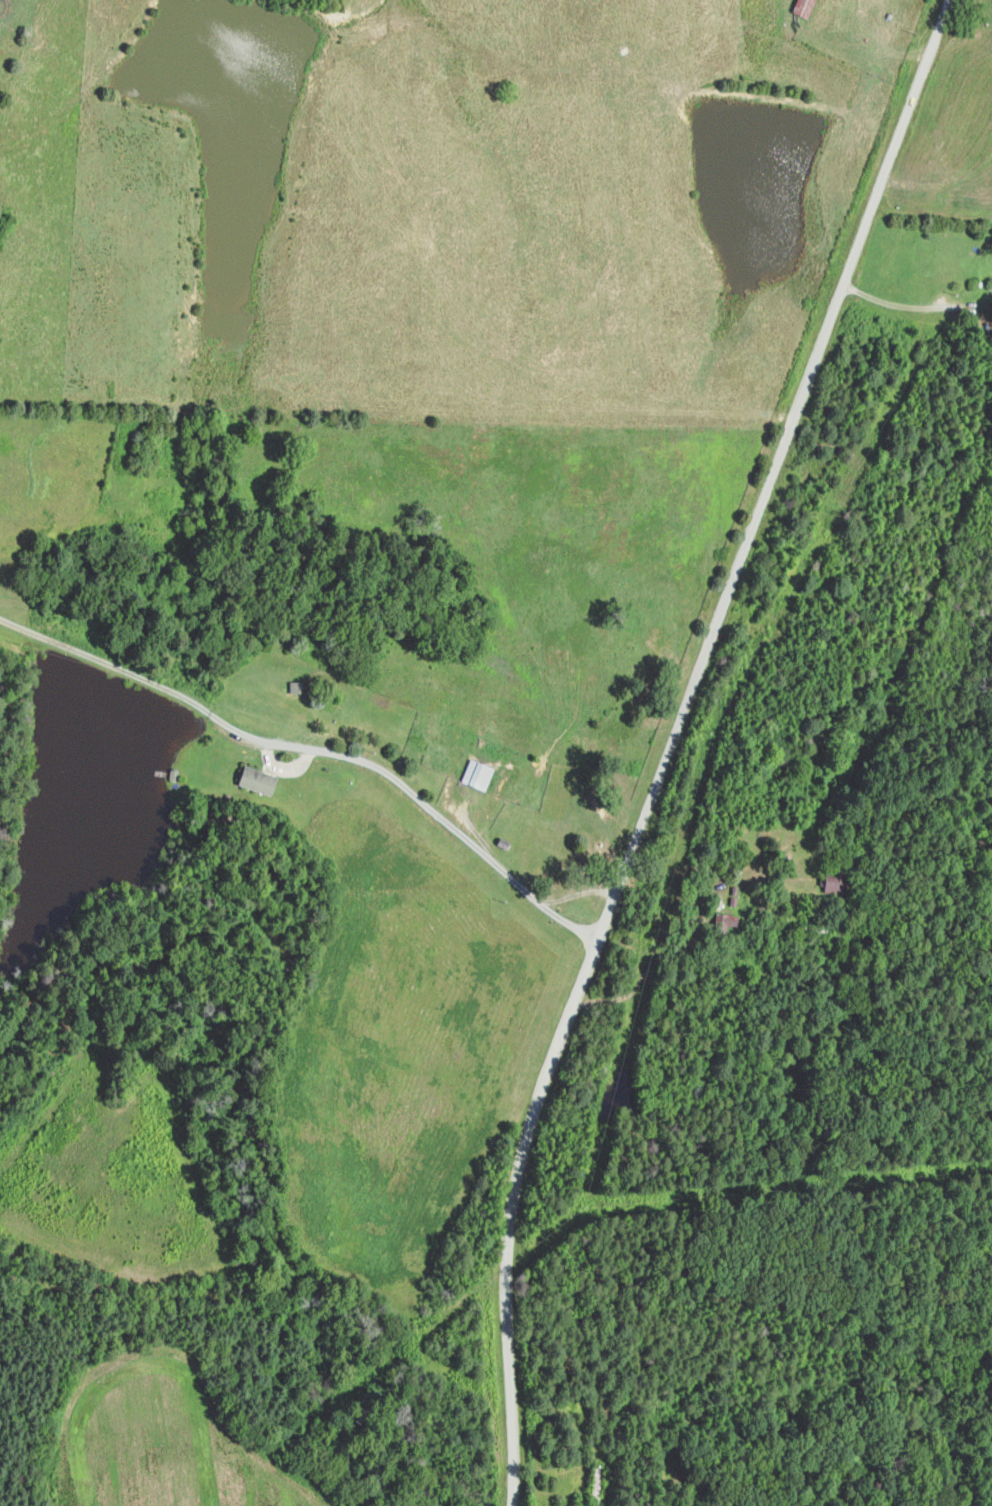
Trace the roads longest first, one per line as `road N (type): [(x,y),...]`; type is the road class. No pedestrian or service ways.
road 1 (residential): [(513,1505),(506,1263),(531,1119),(948,0)]

